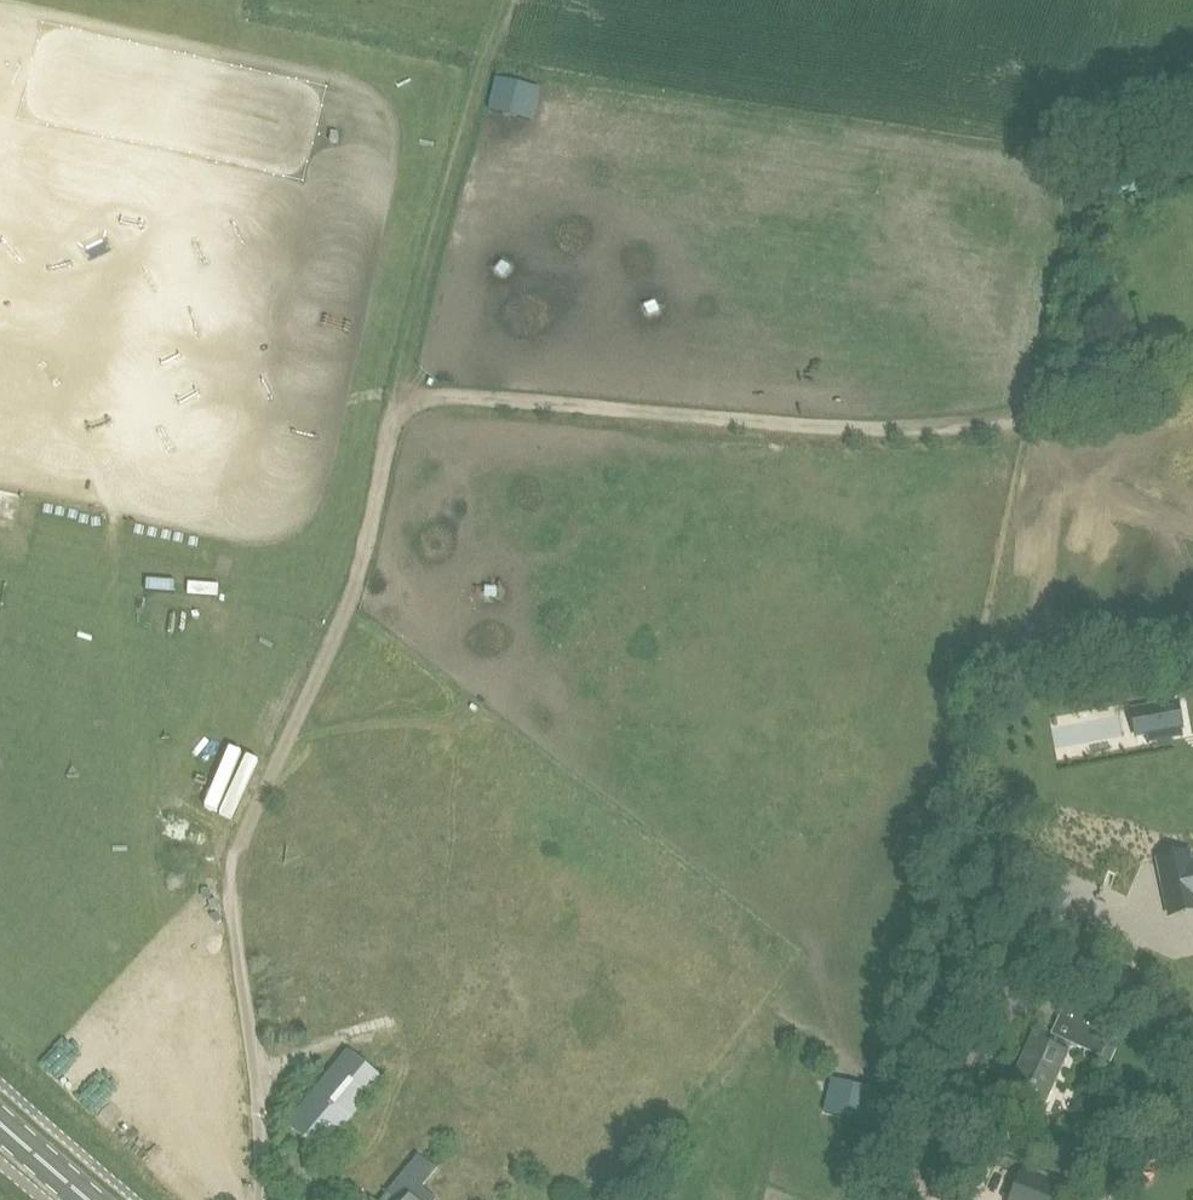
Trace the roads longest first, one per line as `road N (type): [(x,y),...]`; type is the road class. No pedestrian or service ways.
road 1 (track): [(235,926),(230,882),(240,849),(364,573),(387,434),(402,409),(434,398),(921,434),(983,429),(1192,370)]

